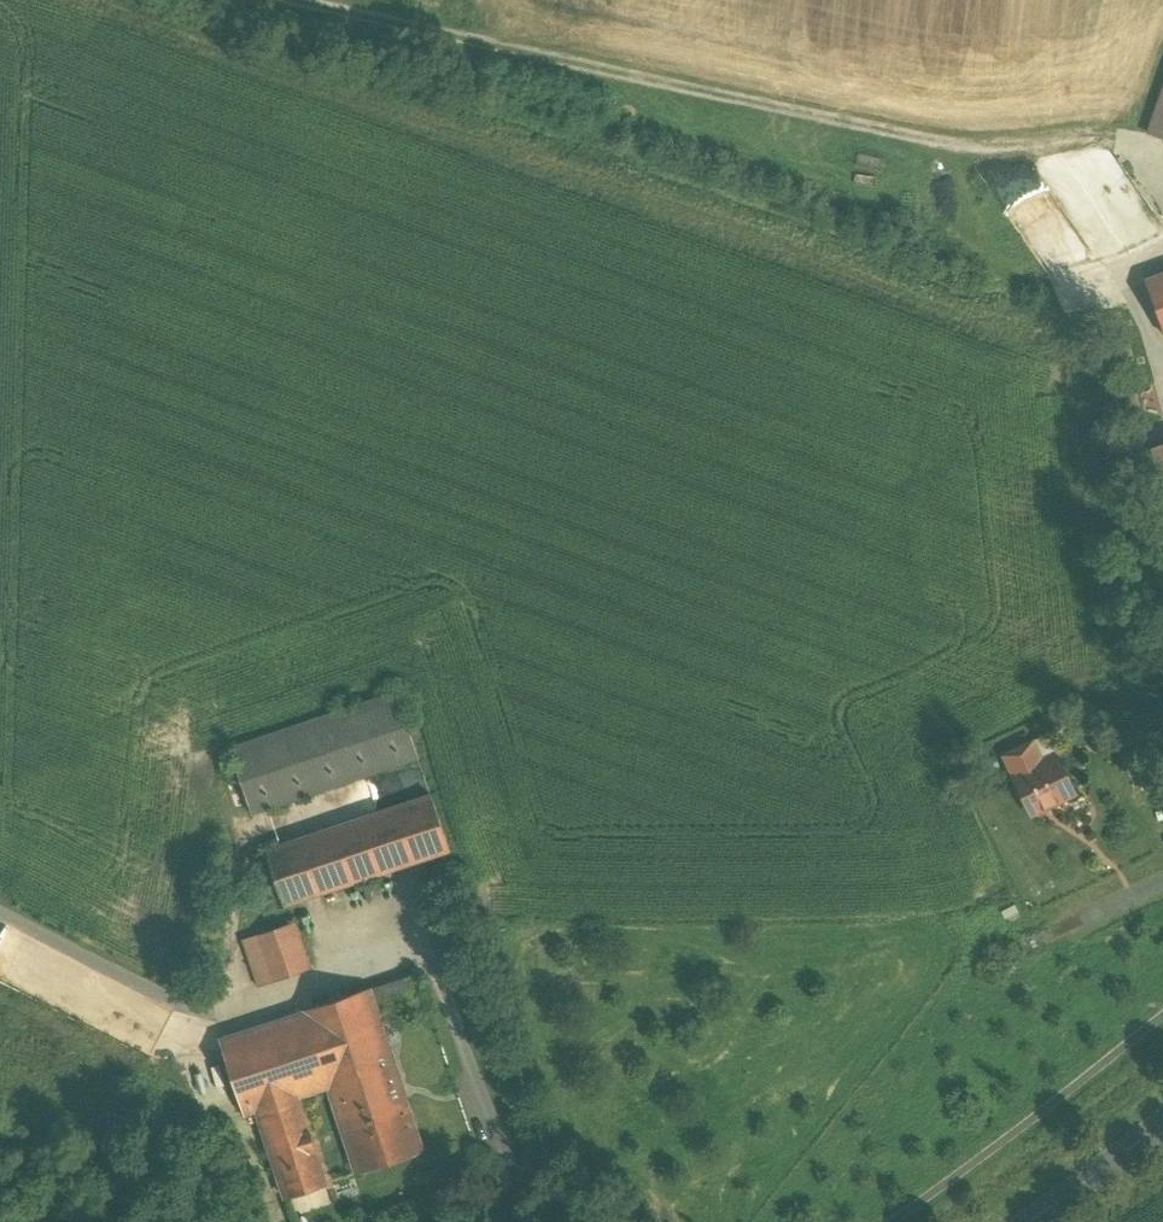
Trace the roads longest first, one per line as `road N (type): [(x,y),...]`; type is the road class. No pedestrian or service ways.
road 1 (tertiary): [(1033,1221),(1162,1129)]

